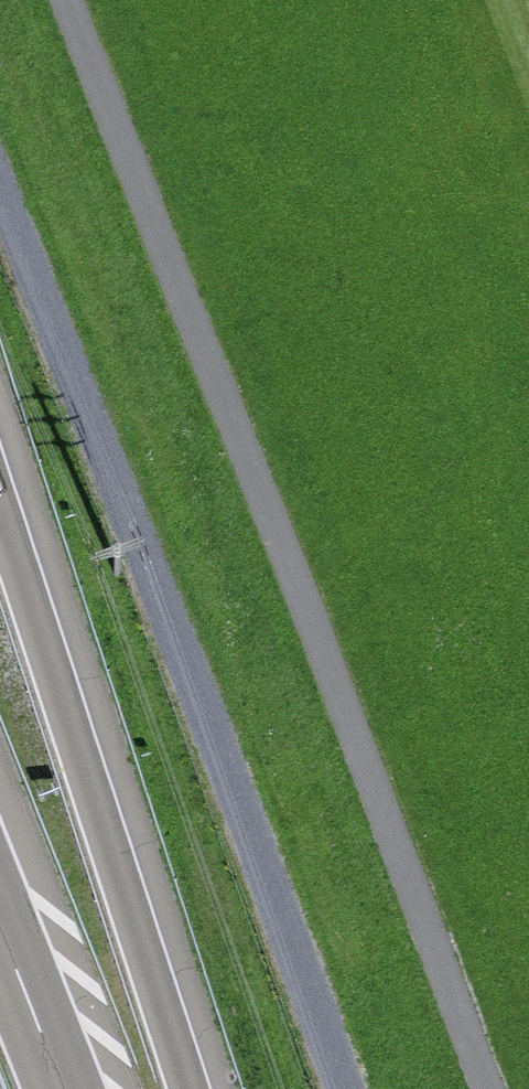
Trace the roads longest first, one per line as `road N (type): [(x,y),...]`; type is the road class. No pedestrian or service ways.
road 1 (track): [(74,0),(499,1088)]
road 2 (track): [(0,186),(135,524),(340,1088)]
road 3 (motorway): [(197,1088),(0,471)]
road 4 (motorway): [(63,1088),(0,930)]

